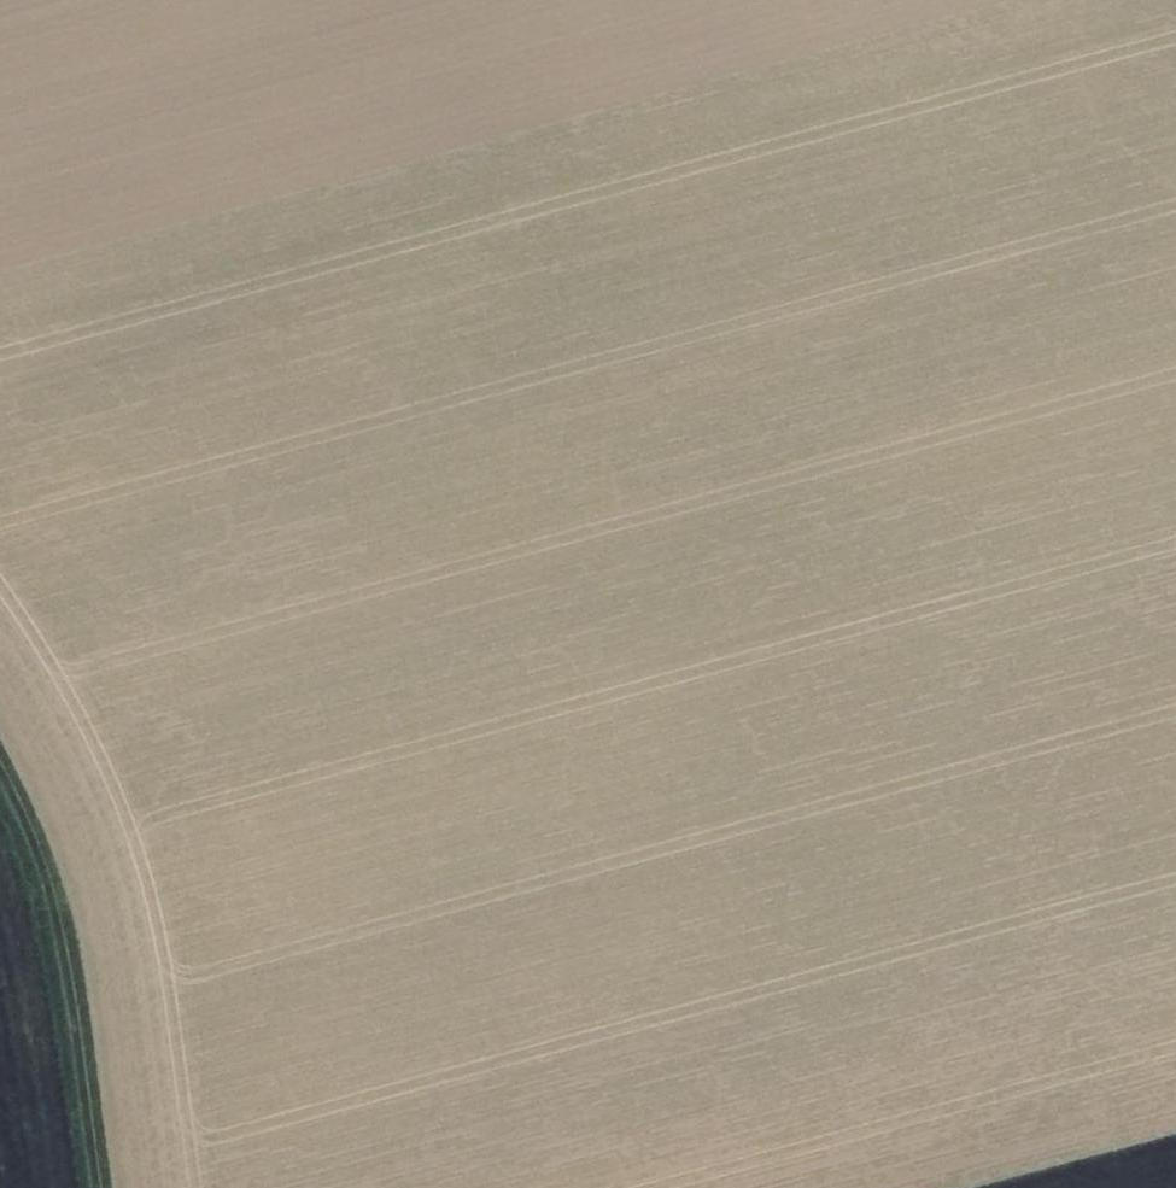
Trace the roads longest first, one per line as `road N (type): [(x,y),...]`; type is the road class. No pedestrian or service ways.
road 1 (track): [(0,767),(49,901),(100,1187)]

